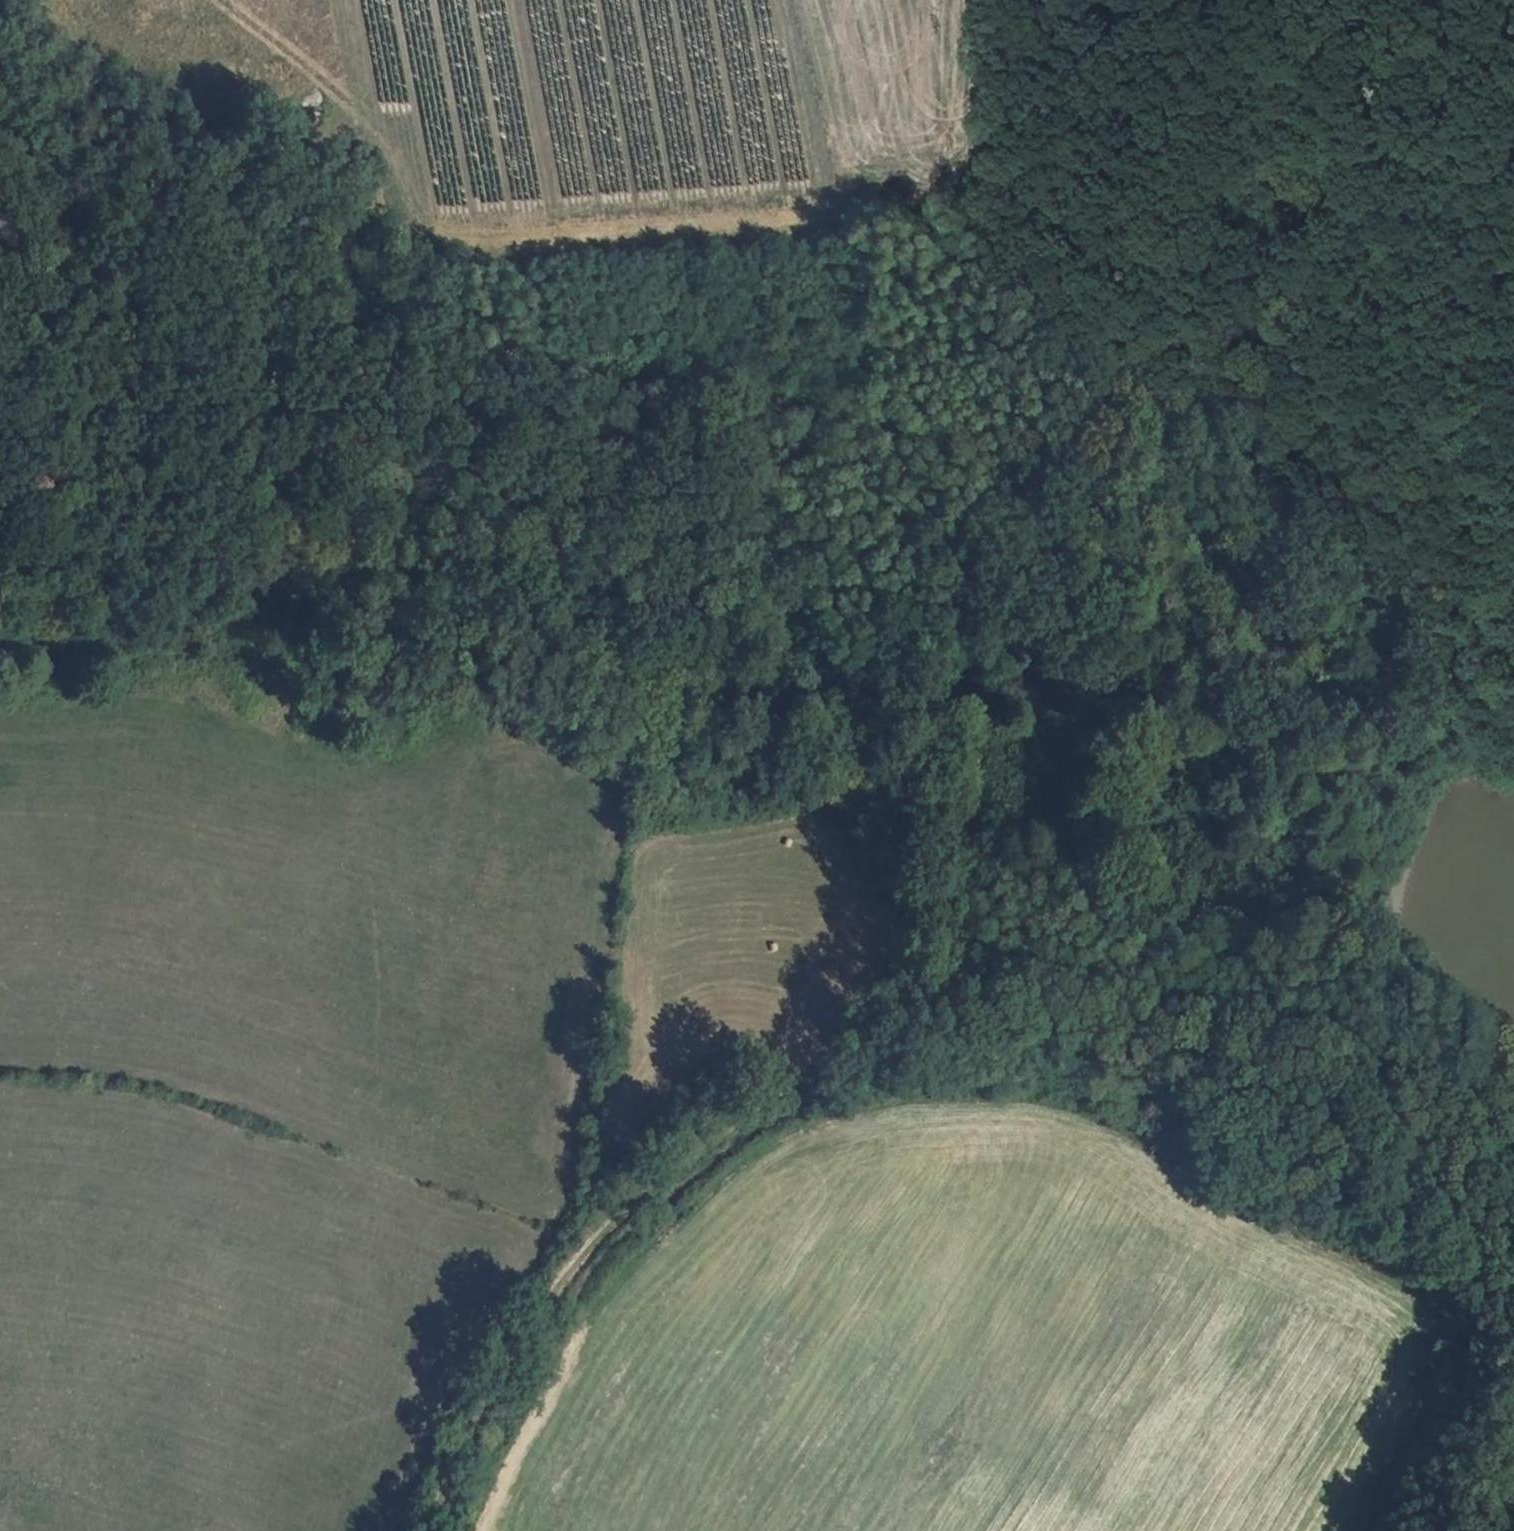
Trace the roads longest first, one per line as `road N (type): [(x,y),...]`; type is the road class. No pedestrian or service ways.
road 1 (track): [(1513,674),(1012,461),(843,412),(538,371),(100,215),(0,135)]
road 2 (track): [(435,1530),(482,1404),(586,1246),(740,1112),(806,1073),(1002,1033),(1113,1032),(1279,1068),(1513,1165)]

